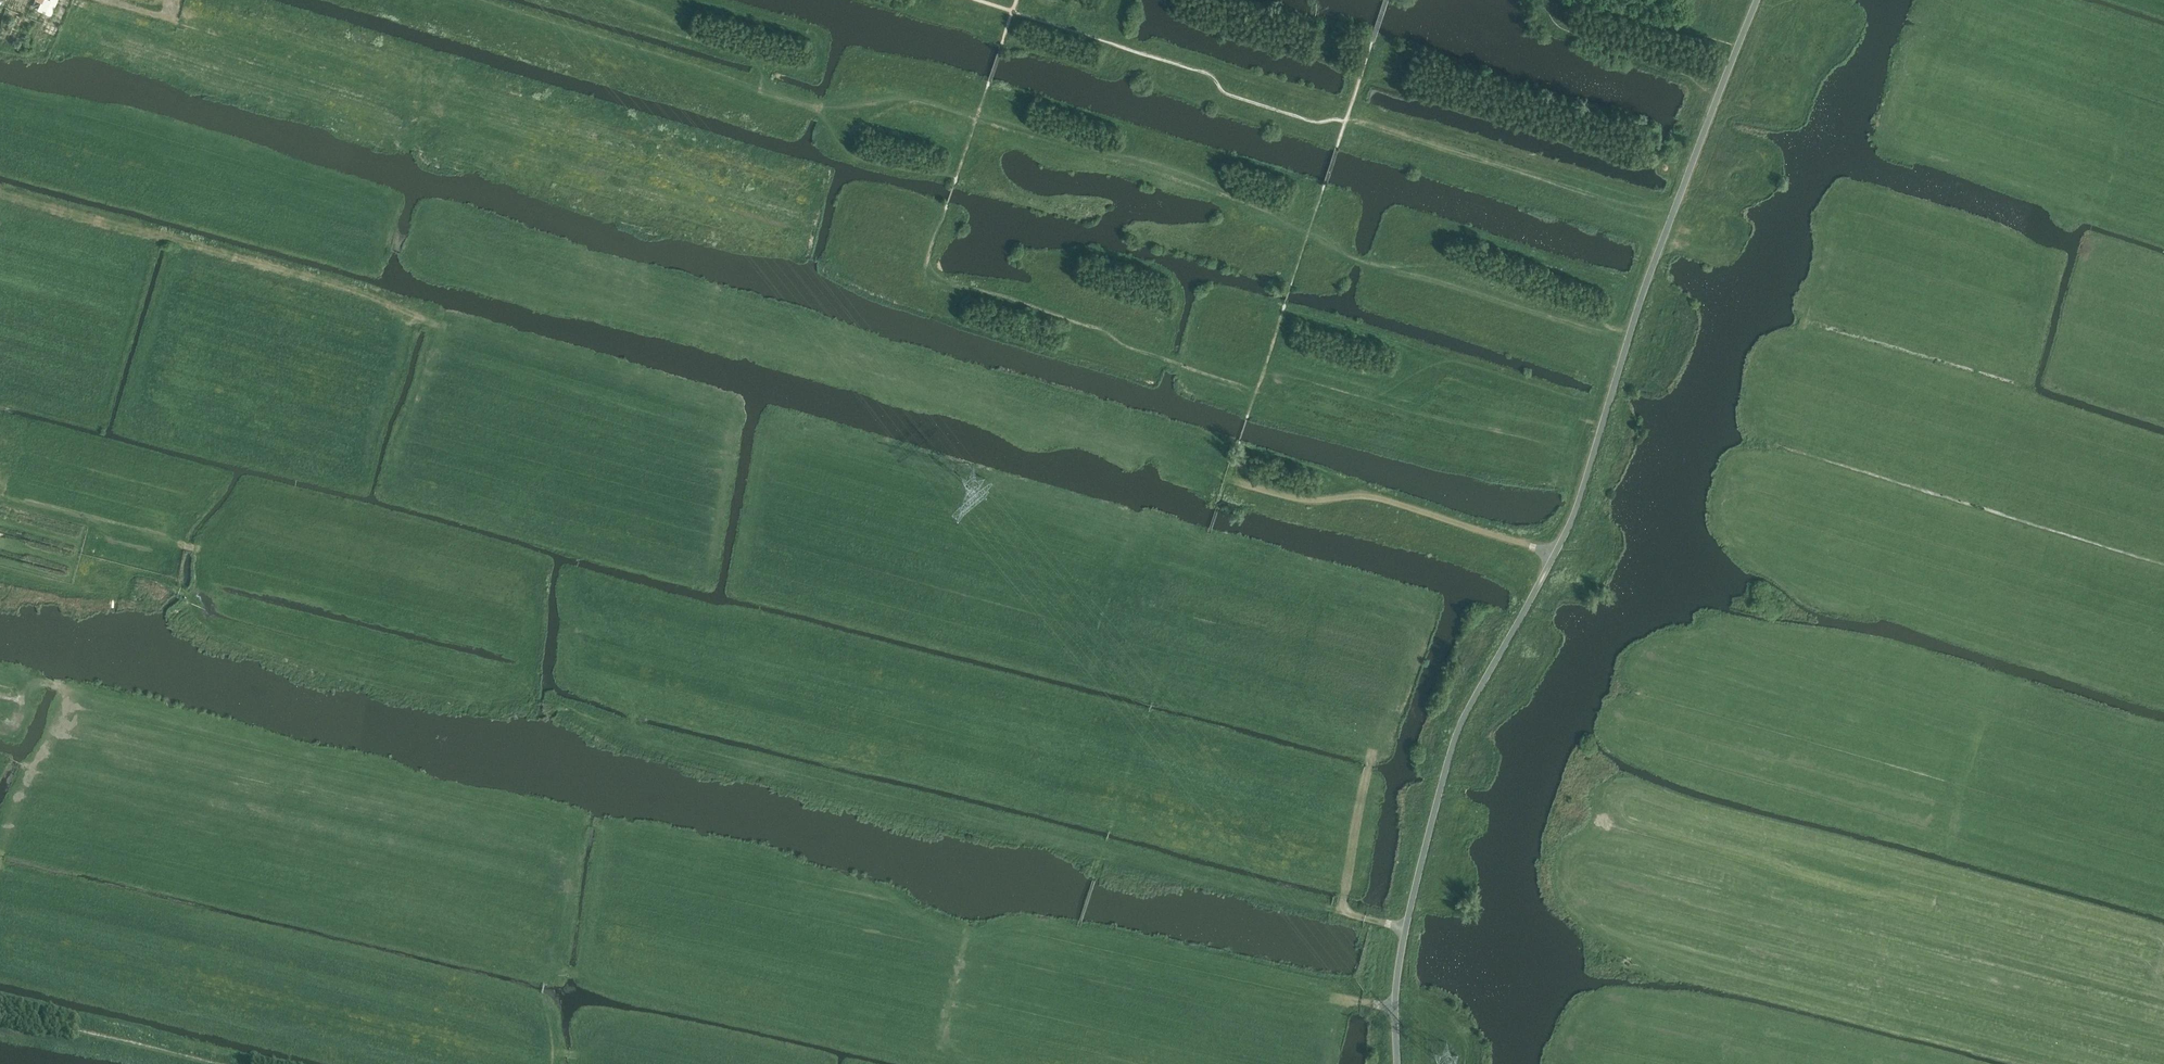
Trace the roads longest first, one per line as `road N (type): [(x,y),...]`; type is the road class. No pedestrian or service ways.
road 1 (track): [(438,323),(0,193)]
road 2 (track): [(1343,912),(1103,853)]
road 3 (track): [(1374,751),(1343,912)]

